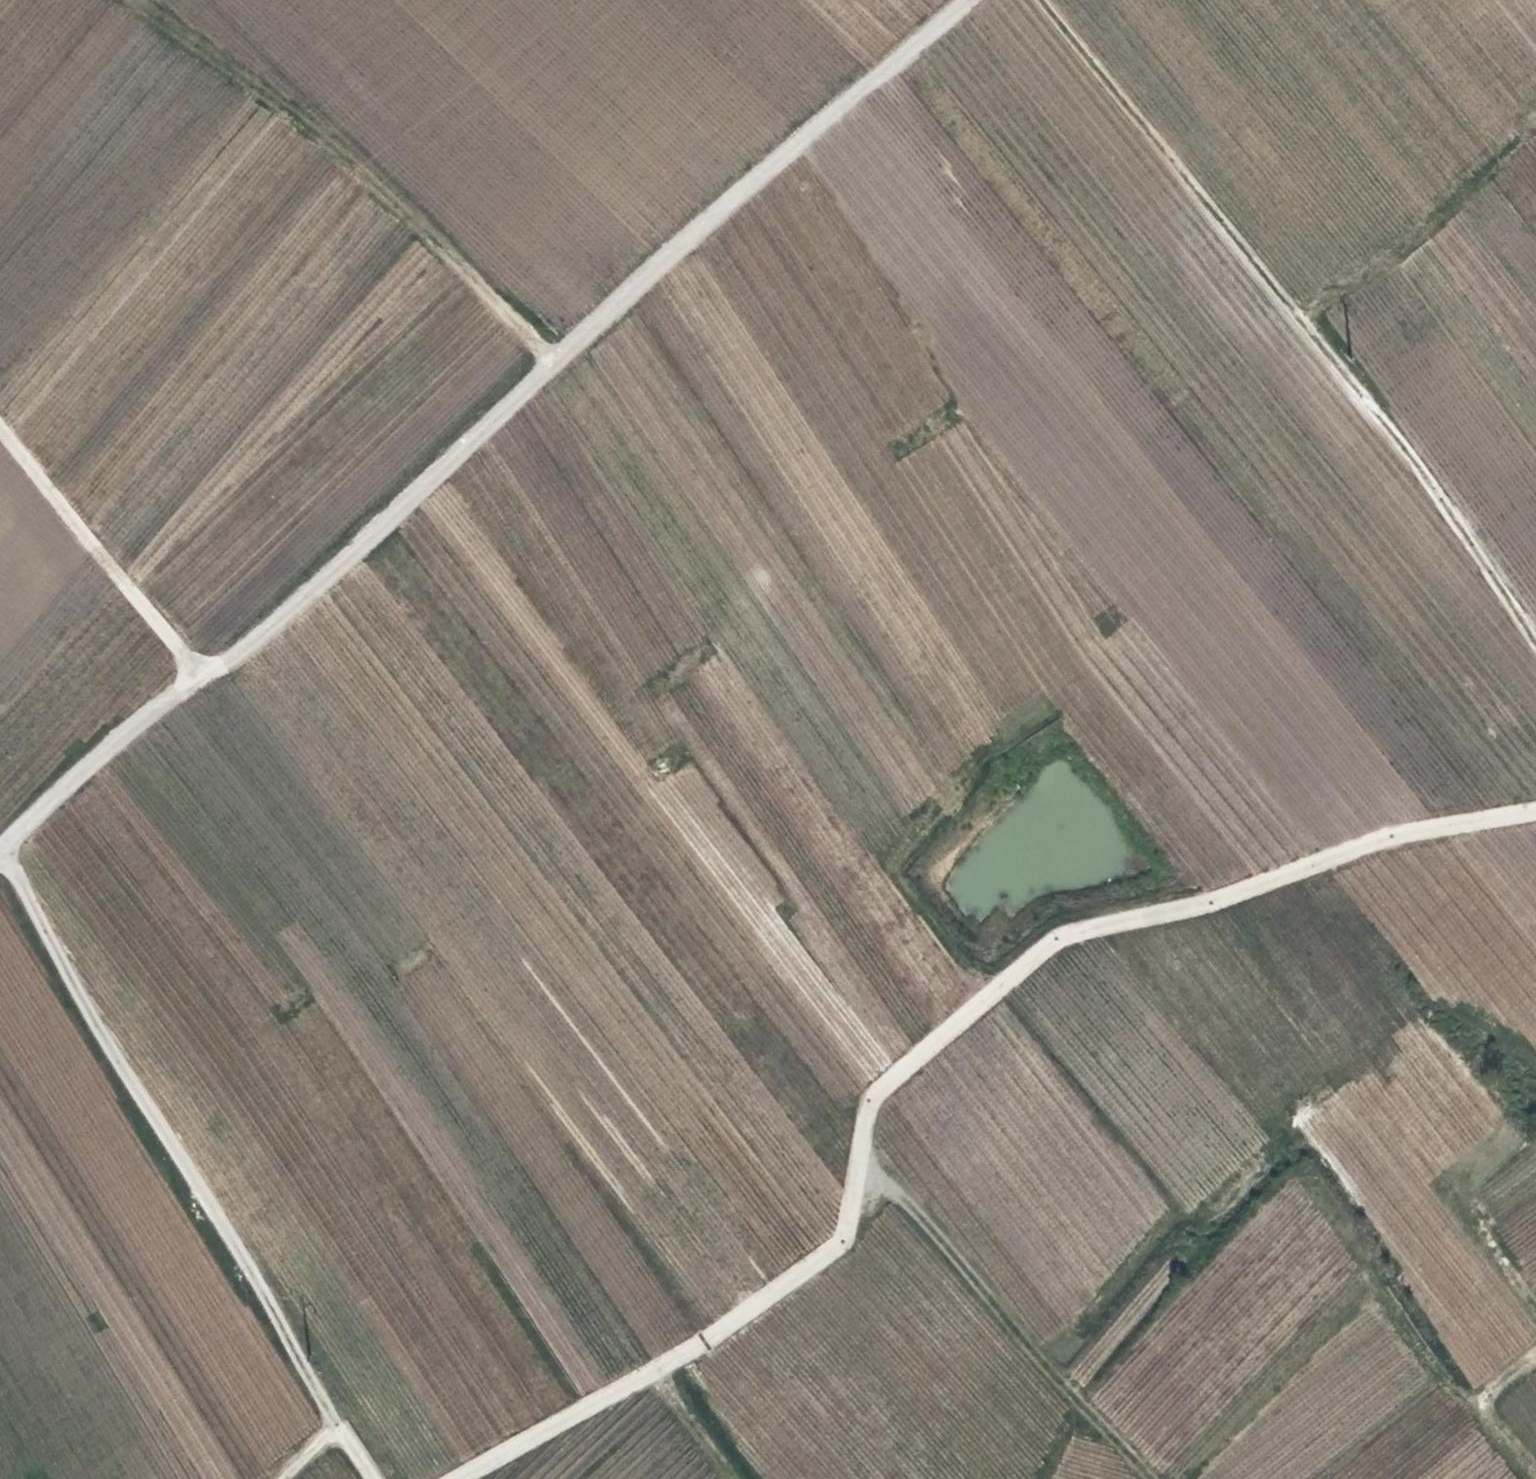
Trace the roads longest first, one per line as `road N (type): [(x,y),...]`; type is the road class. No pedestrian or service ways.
road 1 (track): [(462,1478),(738,1325),(846,1240),(882,1102),(1050,952),(1366,843),(1535,806)]
road 2 (track): [(0,853),(72,782),(280,615),(598,308),(959,0)]
road 3 (track): [(0,858),(215,1190),(345,1429),(383,1478)]
road 4 (track): [(0,428),(208,677)]

